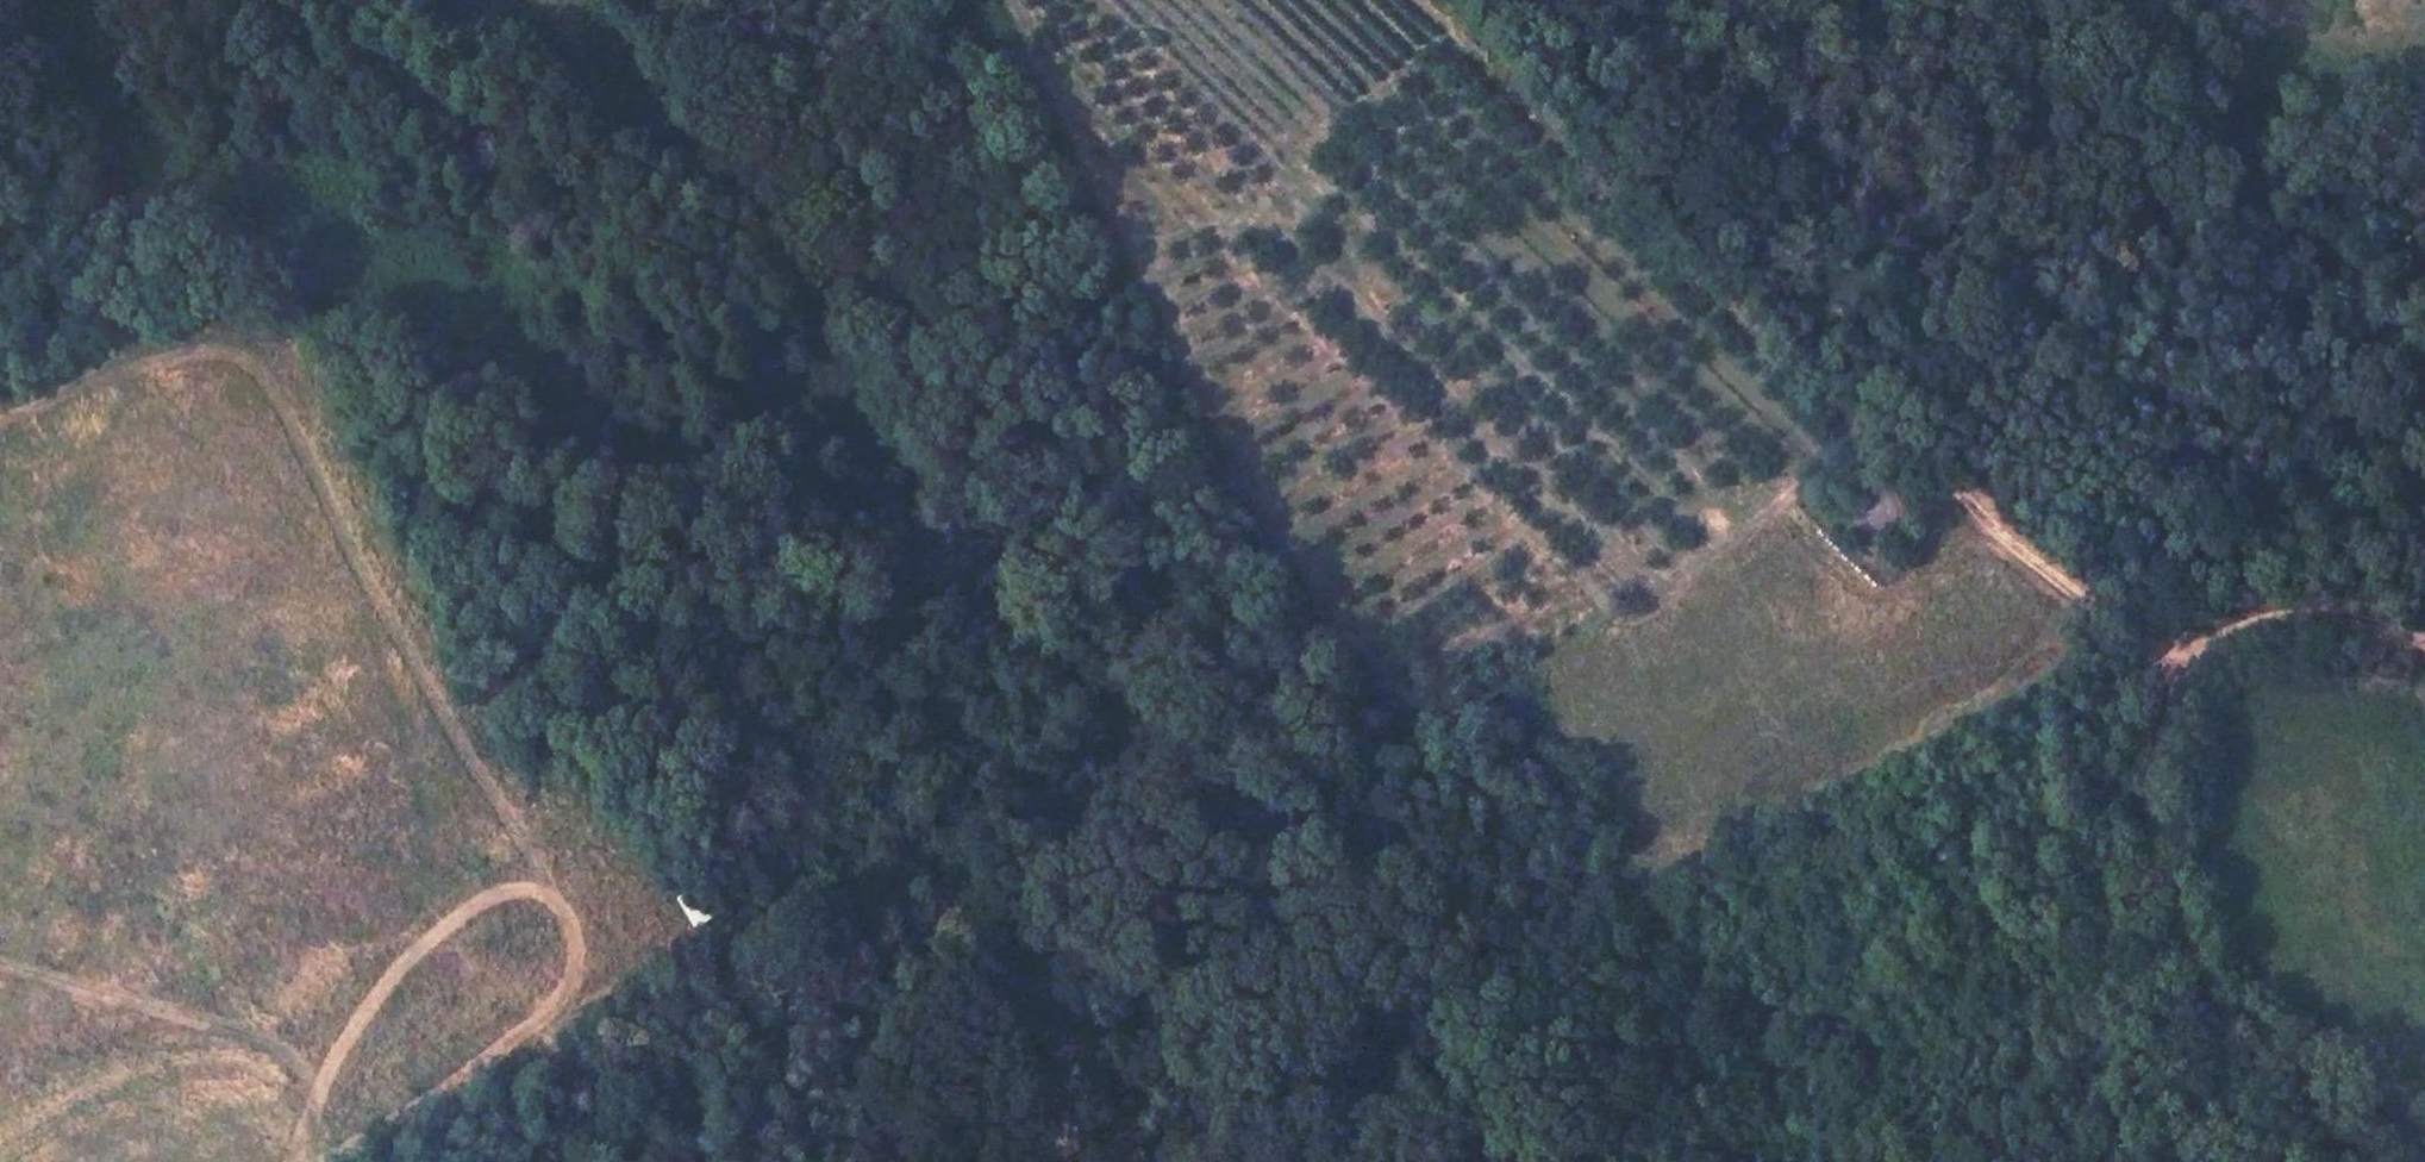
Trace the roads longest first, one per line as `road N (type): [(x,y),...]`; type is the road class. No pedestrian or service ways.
road 1 (track): [(2424,644),(2375,624),(2310,613),(2253,622),(2204,651),(2164,805),(2191,914),(2256,997),(2340,1068),(2383,1161)]

